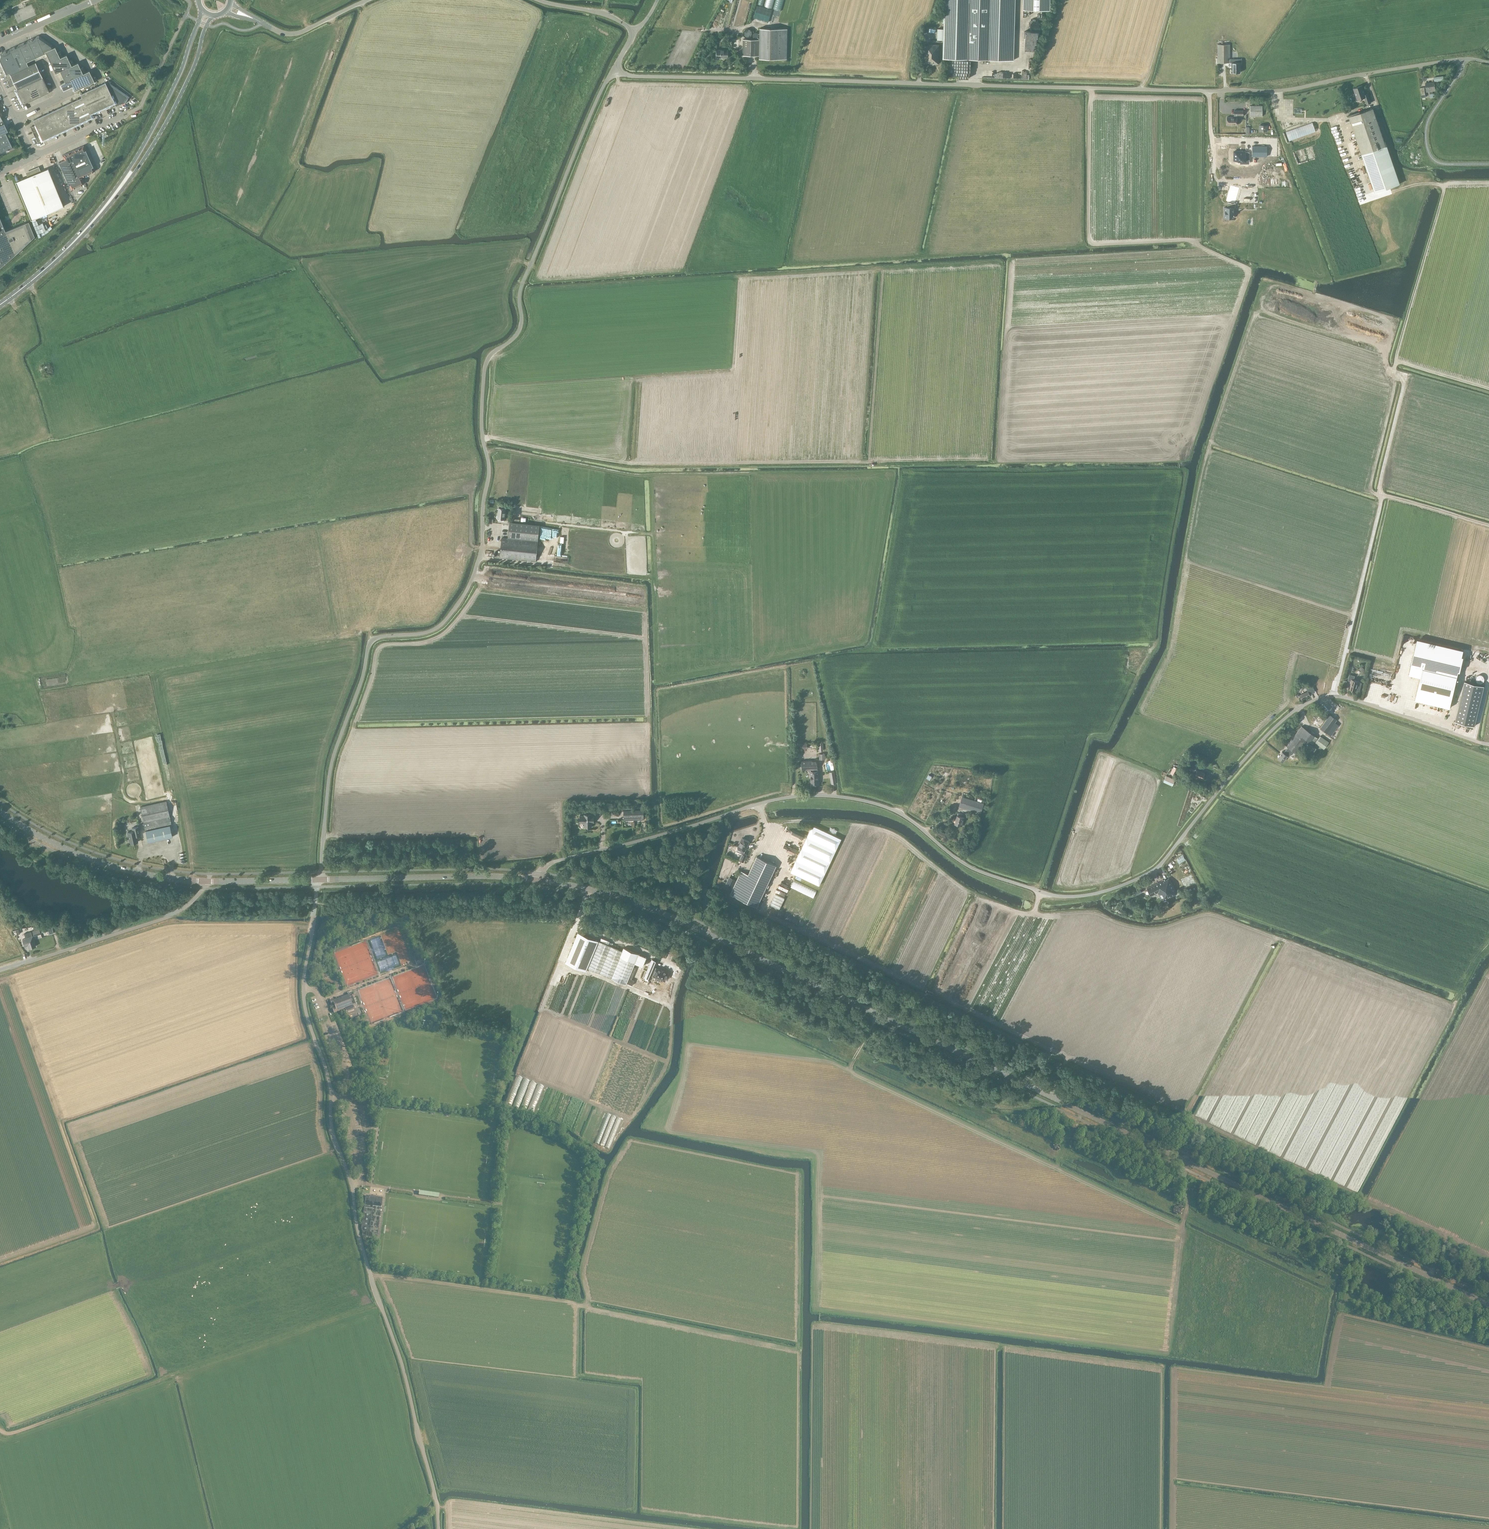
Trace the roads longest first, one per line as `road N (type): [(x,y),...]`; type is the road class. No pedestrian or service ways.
road 1 (unclassified): [(539,881),(560,860),(774,800),(829,796),(898,812),(981,872),(1049,894),(1083,896),(1160,866),(1264,738),(1311,702),(1341,697),(1488,744)]
road 2 (tertiary): [(539,881),(672,918),(1488,1304)]
road 3 (unclassified): [(319,881),(331,768),(370,645),(439,627),(474,577),(489,473),(482,430),(487,363),(520,331),(522,286),(615,69)]
road 4 (unclassified): [(615,69),(635,77),(1274,92),(1455,61)]
road 5 (unclassified): [(438,1528),(304,1007),(319,881)]
road 6 (track): [(0,1429),(10,1433),(378,1302)]
road 7 (secondary): [(90,225),(163,129),(211,16)]
road 8 (secondary): [(204,12),(157,120),(90,225)]
road 9 (unclassified): [(0,970),(169,915),(208,881)]
road 10 (tertiary): [(0,810),(87,858),(208,881)]
road 11 (tertiary): [(319,881),(539,881)]
road 12 (secondary): [(0,305),(90,225)]

